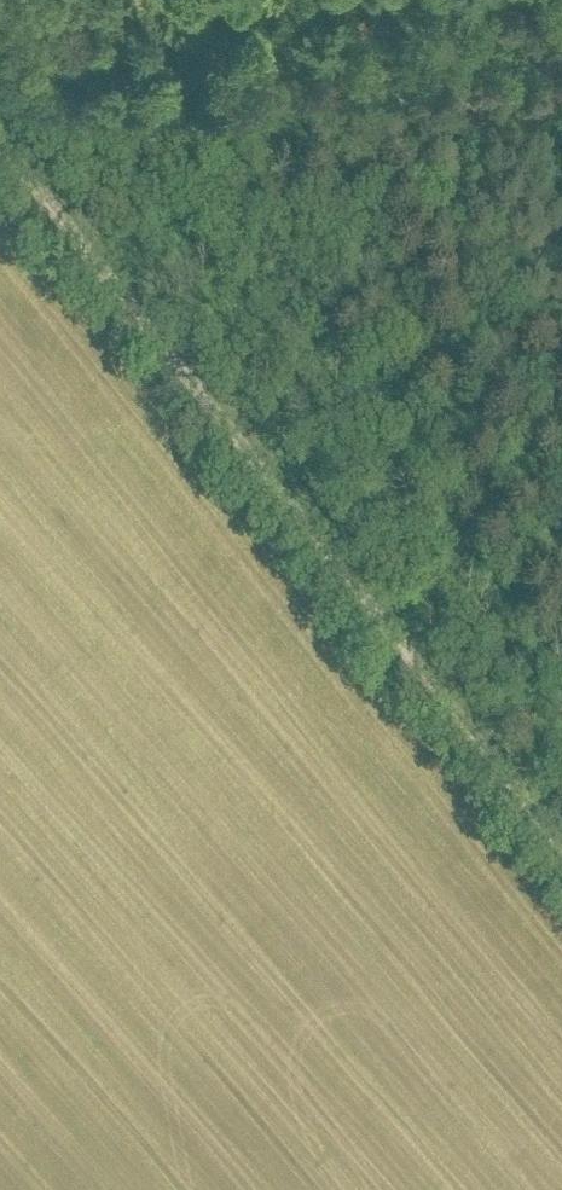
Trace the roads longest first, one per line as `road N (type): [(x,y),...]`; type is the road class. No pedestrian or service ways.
road 1 (track): [(0,138),(561,847)]

